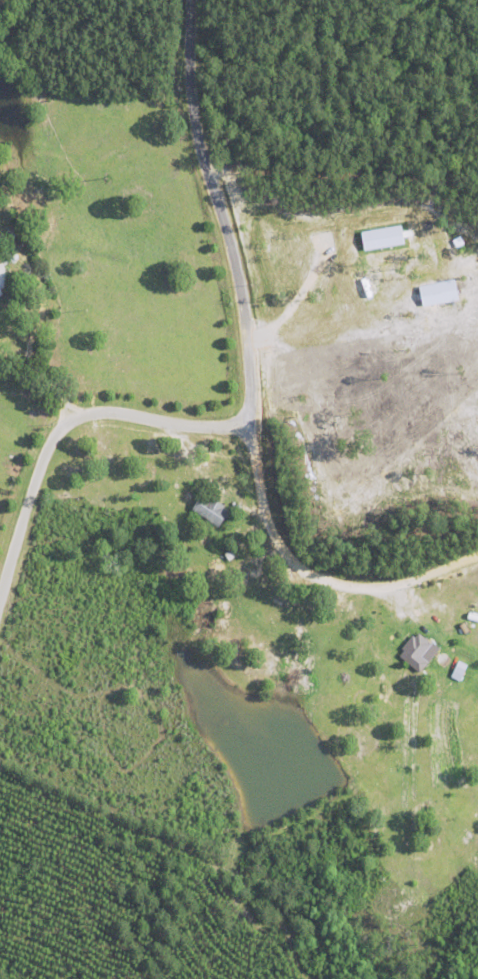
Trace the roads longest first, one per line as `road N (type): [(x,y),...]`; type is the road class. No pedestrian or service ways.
road 1 (residential): [(243,419),(245,332),(192,100),(191,0)]
road 2 (residential): [(0,586),(47,450),(74,421),(111,414),(190,425),(243,419)]
road 3 (residential): [(243,419),(271,525),(314,575),(359,587),(391,584),(477,555)]

